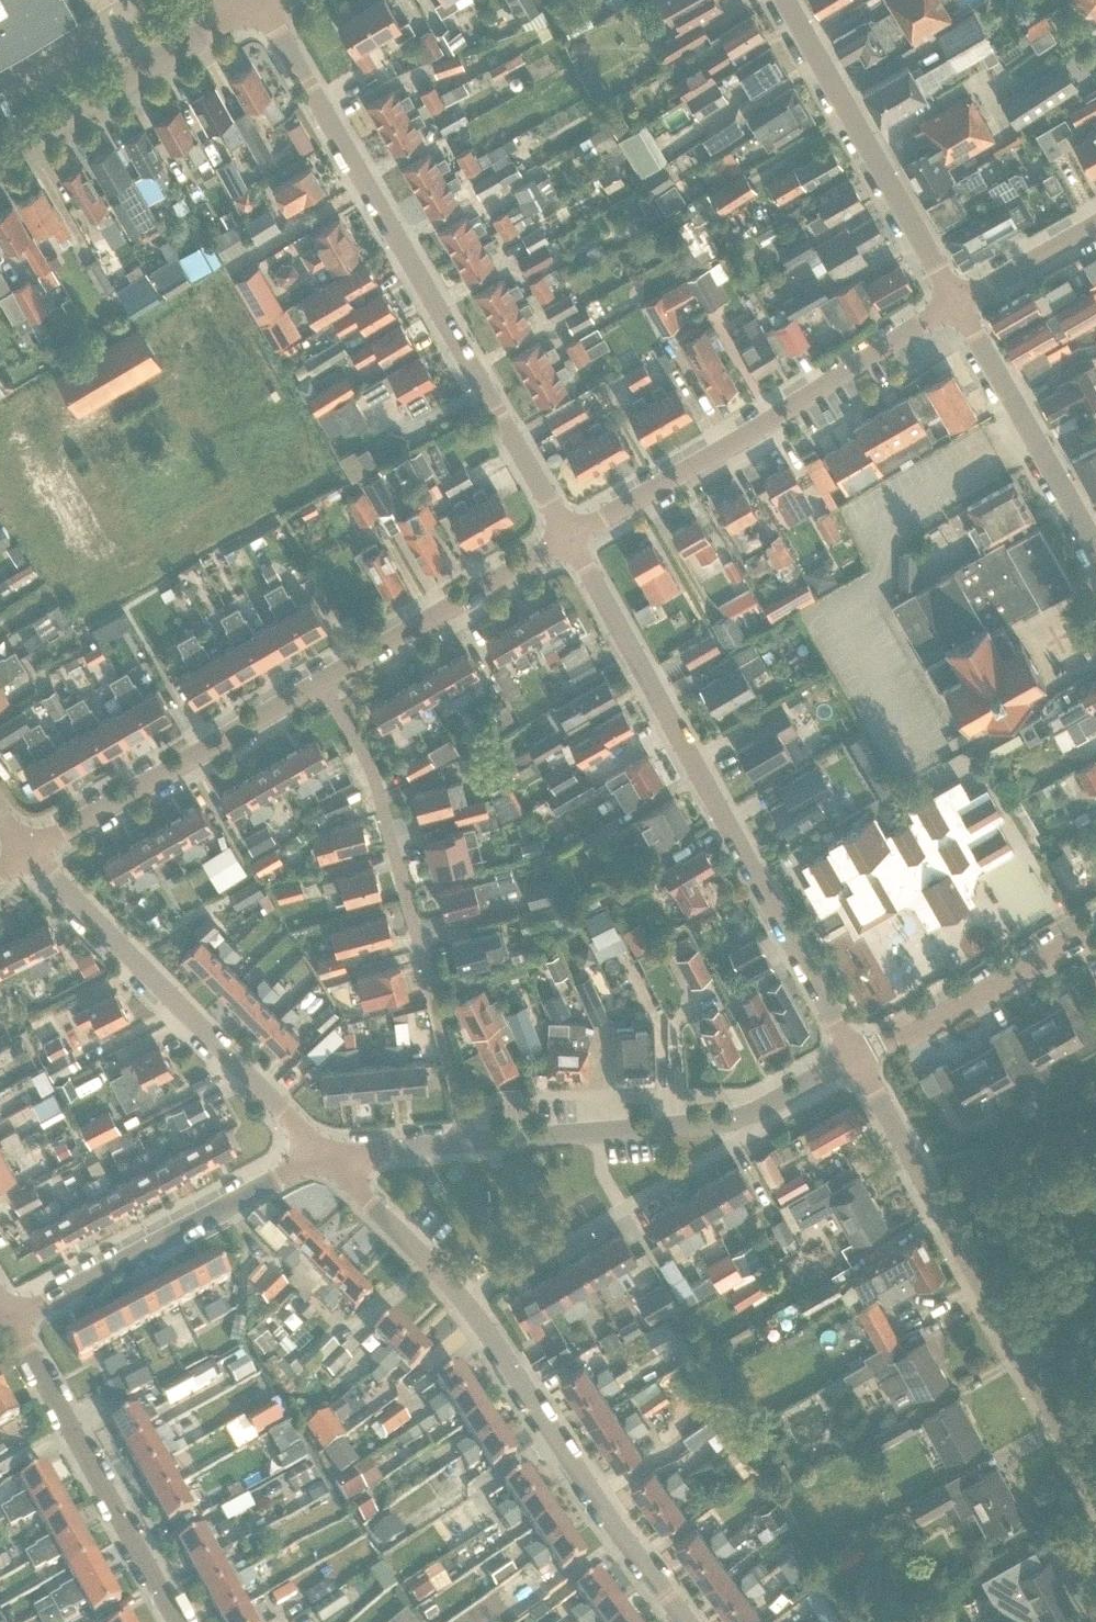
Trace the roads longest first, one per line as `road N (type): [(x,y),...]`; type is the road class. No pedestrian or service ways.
road 1 (residential): [(566,538),(255,2)]
road 2 (residential): [(856,1057),(566,538)]
road 3 (residential): [(1095,1490),(856,1057)]
road 4 (residential): [(464,1144),(383,801),(350,733),(315,685)]
road 5 (residential): [(566,538),(952,304)]
road 6 (residential): [(329,1152),(25,854)]
road 7 (residential): [(689,1621),(464,1296)]
road 8 (residential): [(8,1319),(329,1152)]
road 9 (residential): [(952,304),(781,0)]
road 10 (residential): [(180,1621),(8,1319)]
road 11 (residential): [(464,1296),(734,1143),(741,1118)]
road 12 (residential): [(25,854),(315,685)]
road 13 (residential): [(315,685),(566,538)]
road 14 (residential): [(1095,557),(952,304)]
road 15 (residential): [(464,1144),(741,1118)]
road 16 (residential): [(856,1057),(1095,921)]
road 17 (tertiary): [(0,149),(216,23)]
road 18 (residential): [(464,1296),(329,1152)]
road 19 (residential): [(952,304),(1095,222)]
road 20 (residential): [(329,1152),(464,1144)]
road 21 (residential): [(741,1118),(856,1057)]

